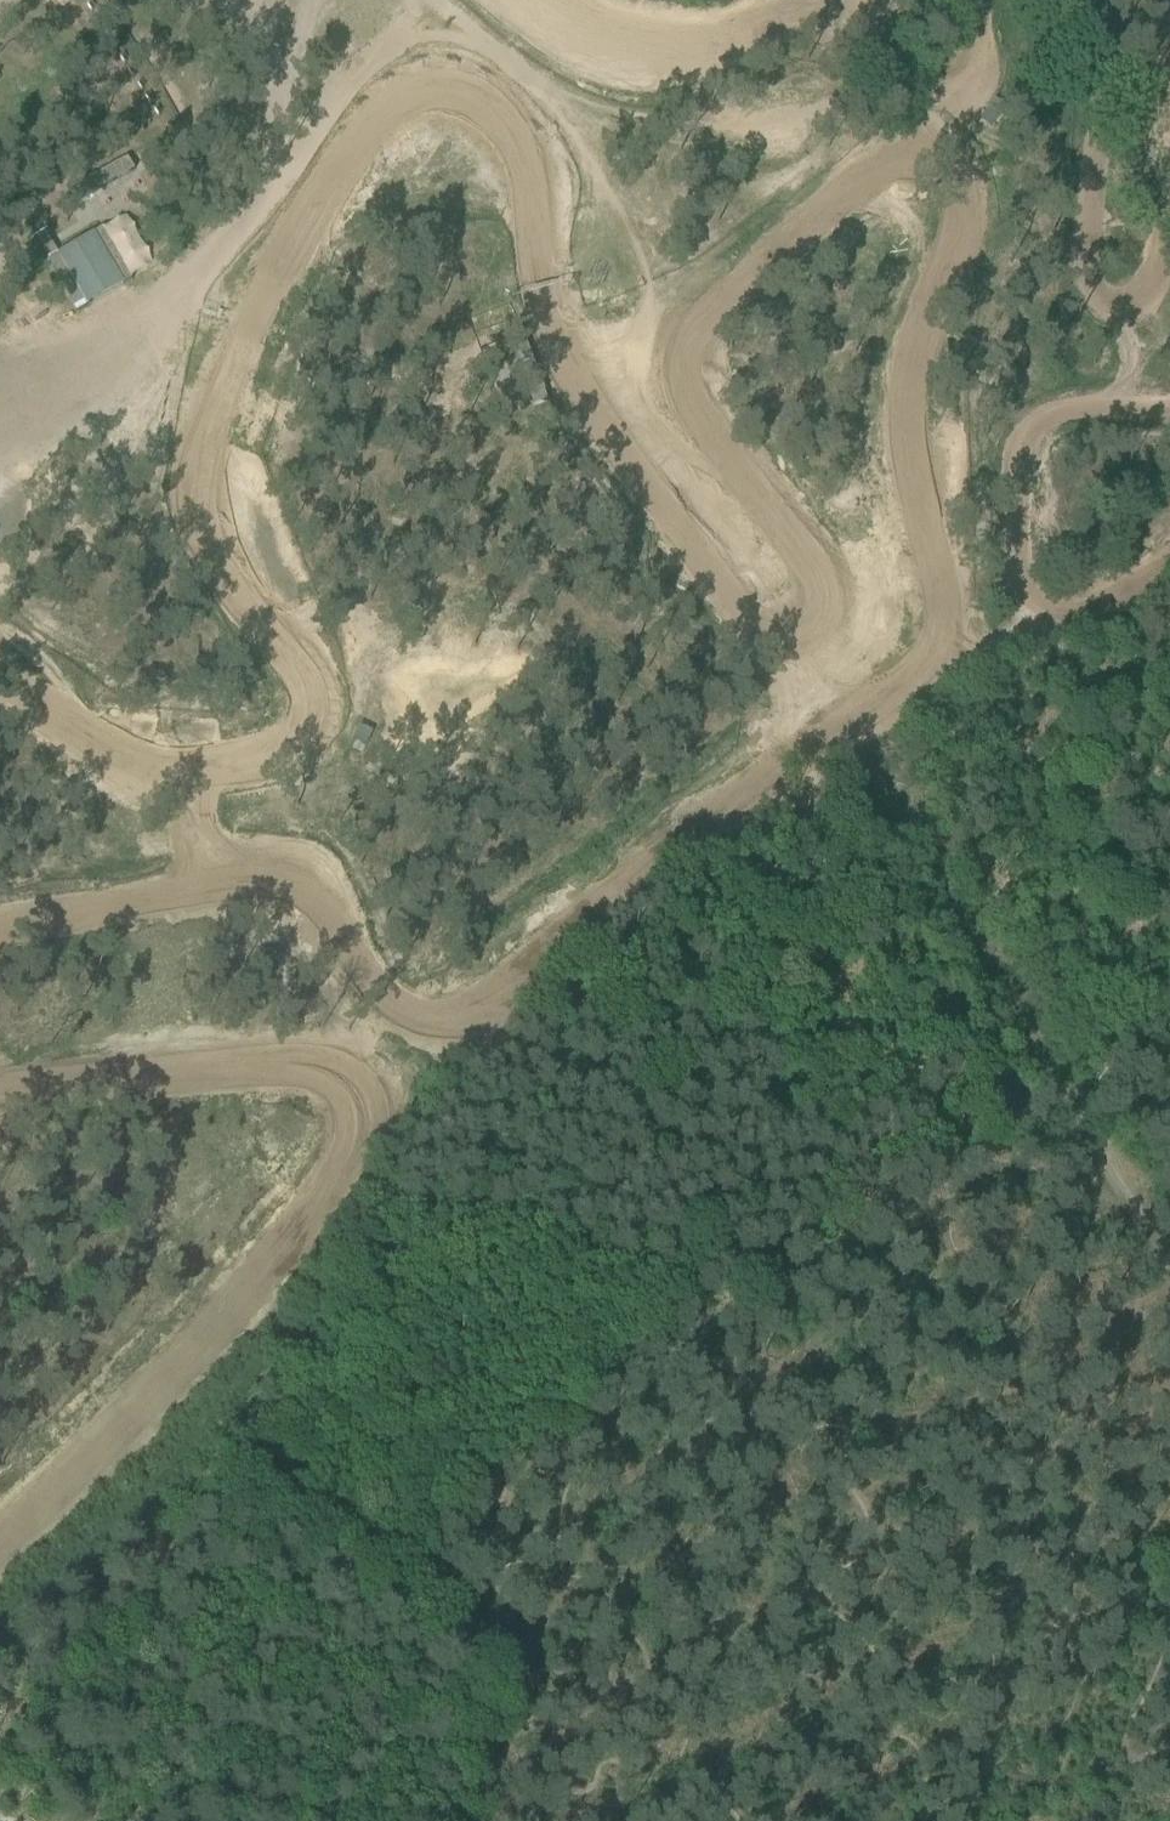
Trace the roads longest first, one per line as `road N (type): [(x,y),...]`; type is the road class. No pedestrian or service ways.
road 1 (track): [(875,779),(1082,1134)]
road 2 (track): [(1082,1134),(1169,1278)]

